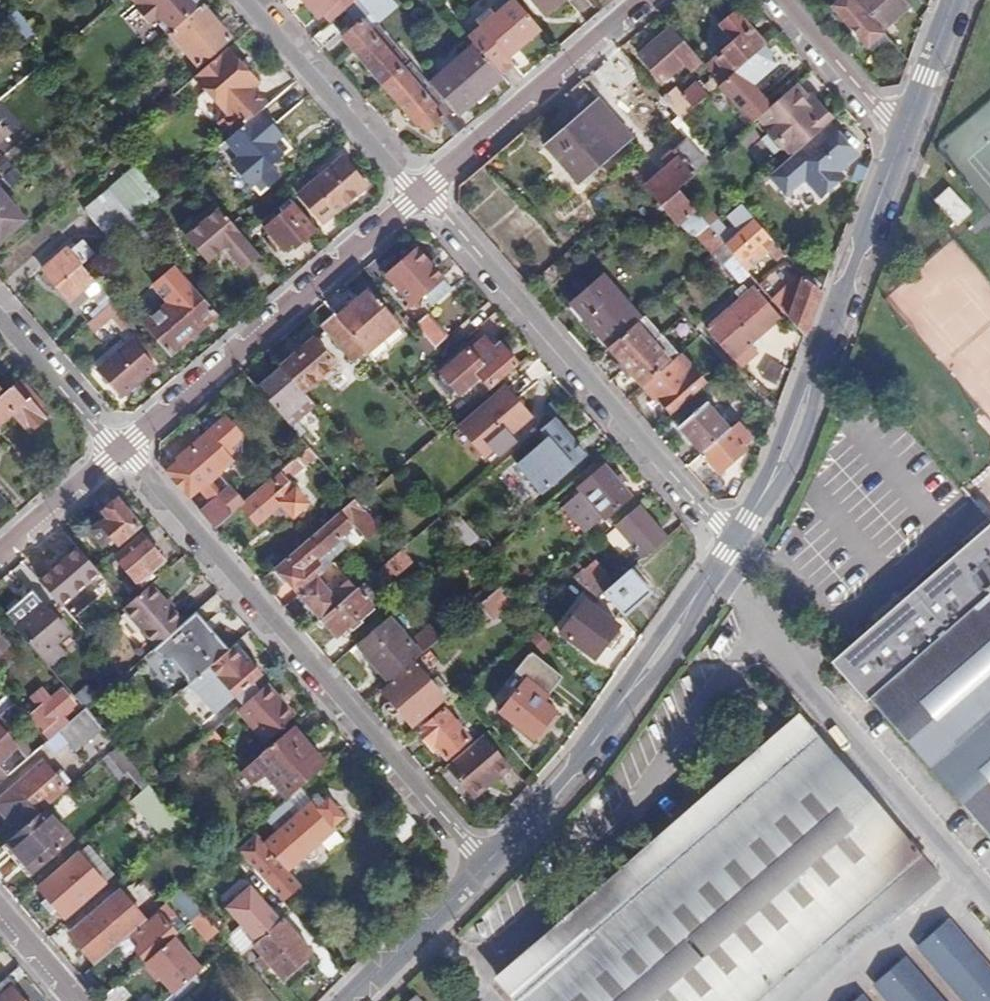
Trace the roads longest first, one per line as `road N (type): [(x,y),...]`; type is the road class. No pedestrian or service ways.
road 1 (residential): [(122,450),(488,882)]
road 2 (residential): [(734,540),(421,194)]
road 3 (residential): [(734,540),(775,474),(903,133)]
road 4 (residential): [(488,882),(734,540)]
road 5 (residential): [(421,194),(122,450)]
road 6 (residential): [(645,0),(421,194)]
road 7 (residential): [(421,194),(246,0)]
road 8 (residential): [(0,311),(122,450)]
road 9 (residential): [(783,0),(903,133)]
road 10 (residential): [(357,1000),(488,882)]
road 11 (residential): [(122,450),(0,553)]
road 12 (residential): [(903,133),(953,0)]

